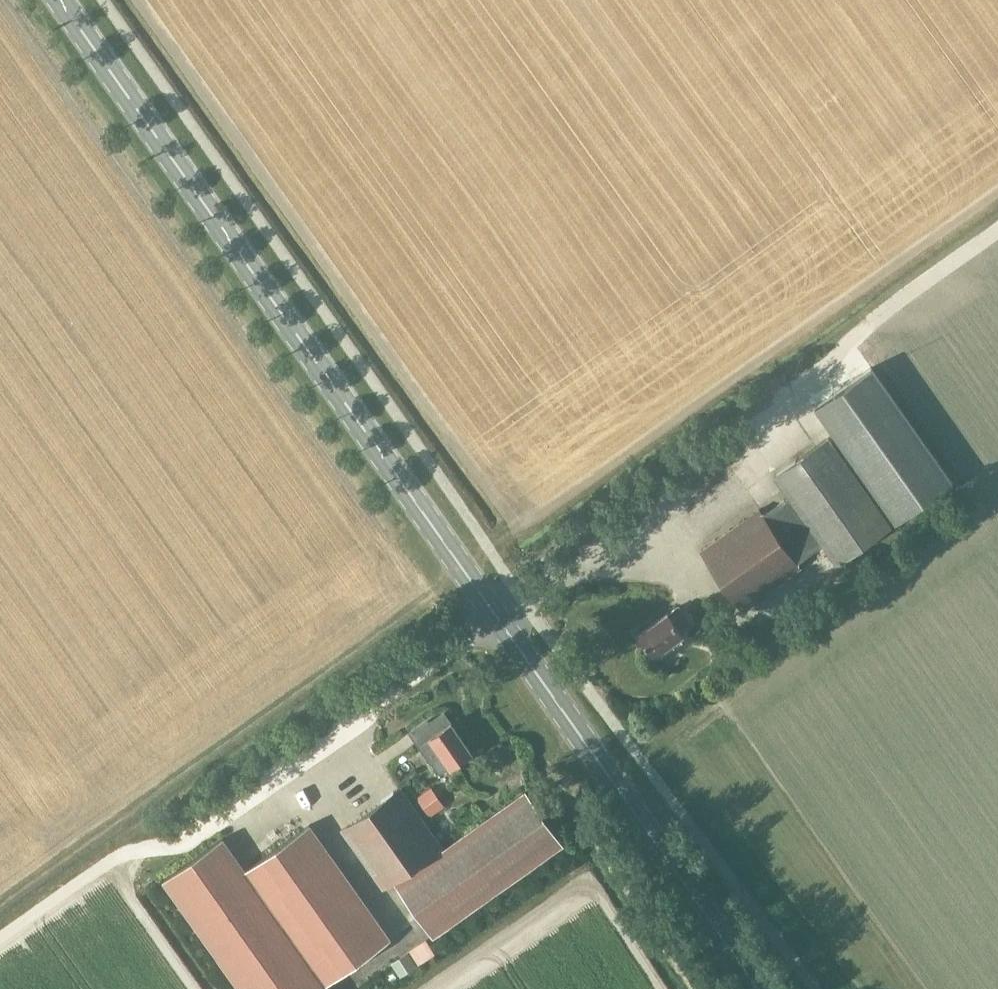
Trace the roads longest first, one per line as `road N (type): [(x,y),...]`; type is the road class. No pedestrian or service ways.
road 1 (secondary): [(759,988),(60,0)]

